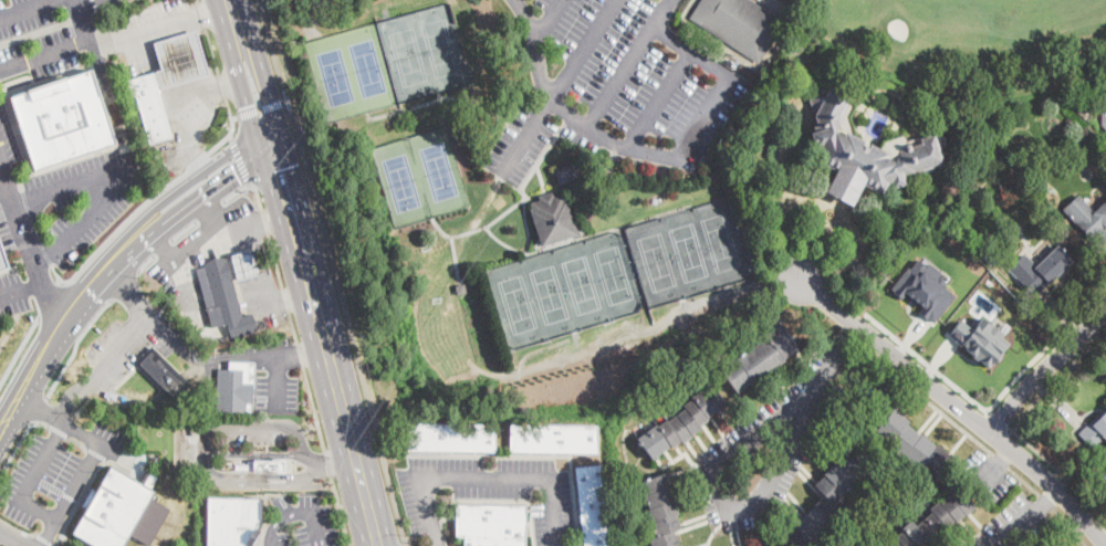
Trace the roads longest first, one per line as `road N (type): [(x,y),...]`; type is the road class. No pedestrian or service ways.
road 1 (primary): [(379,545),(271,140)]
road 2 (residential): [(1105,544),(1022,458),(800,277)]
road 3 (tertiary): [(27,399),(70,325),(142,246),(271,140)]
road 4 (tertiary): [(228,155),(156,206),(67,302),(0,411)]
road 5 (residential): [(989,432),(1105,313)]

